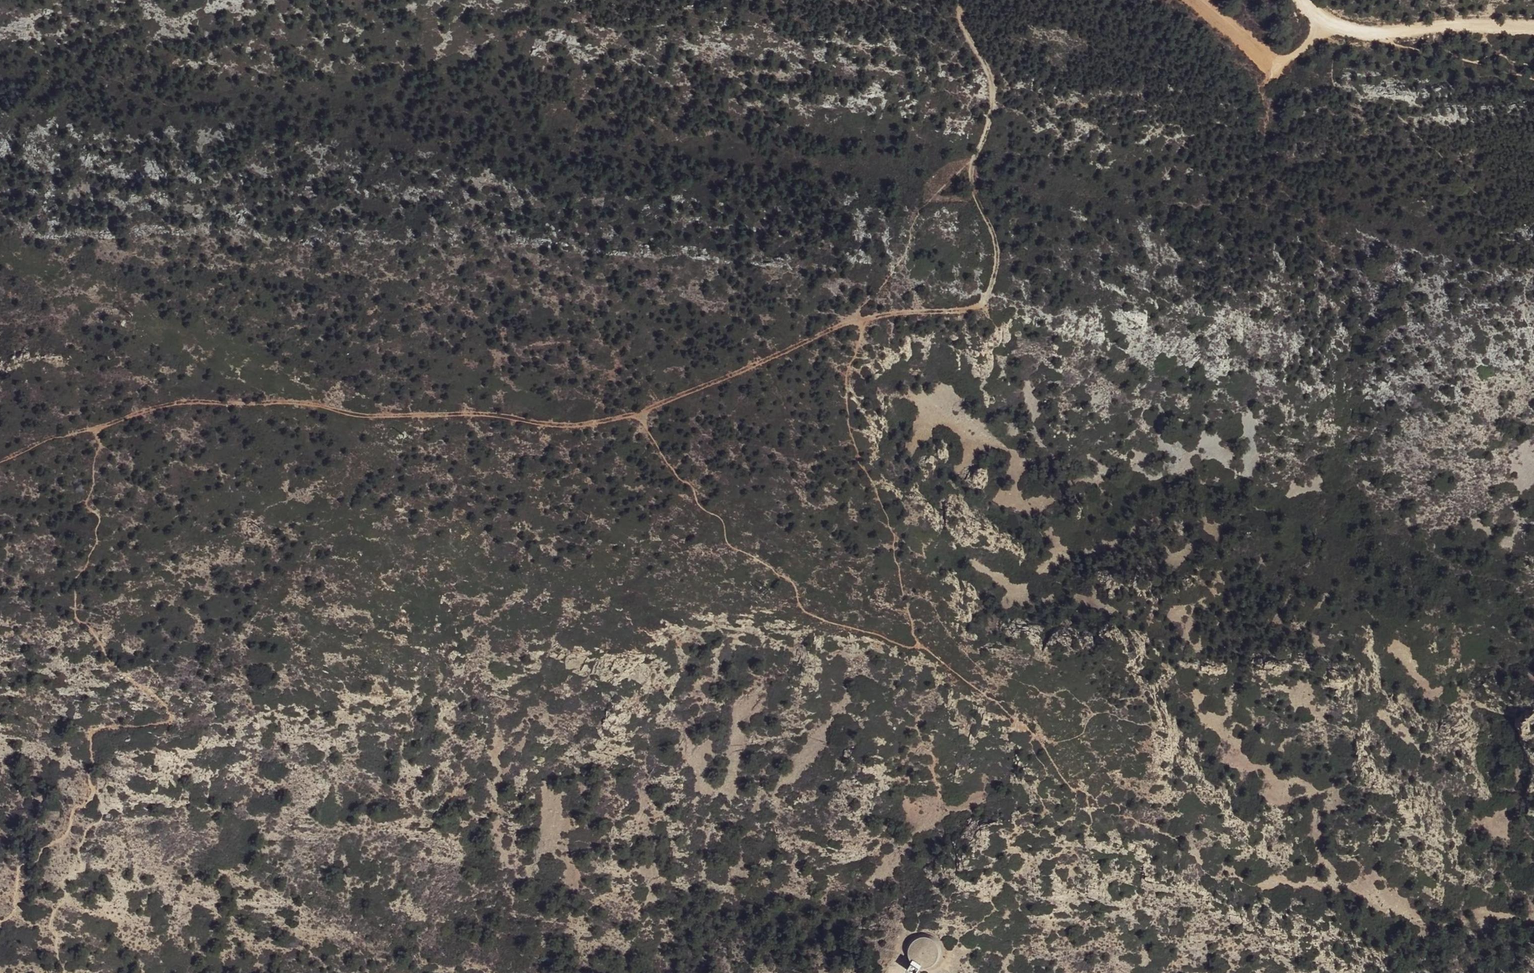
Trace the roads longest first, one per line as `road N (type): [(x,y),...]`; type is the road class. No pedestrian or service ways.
road 1 (track): [(959,0),(954,15),(992,87),(995,111),(975,158),(974,183),(1000,280),(980,303),(857,321),(637,415),(573,425),(379,414),(297,401),(188,400),(0,461)]
road 2 (track): [(1307,0),(1324,21),(1355,33),(1533,28)]

